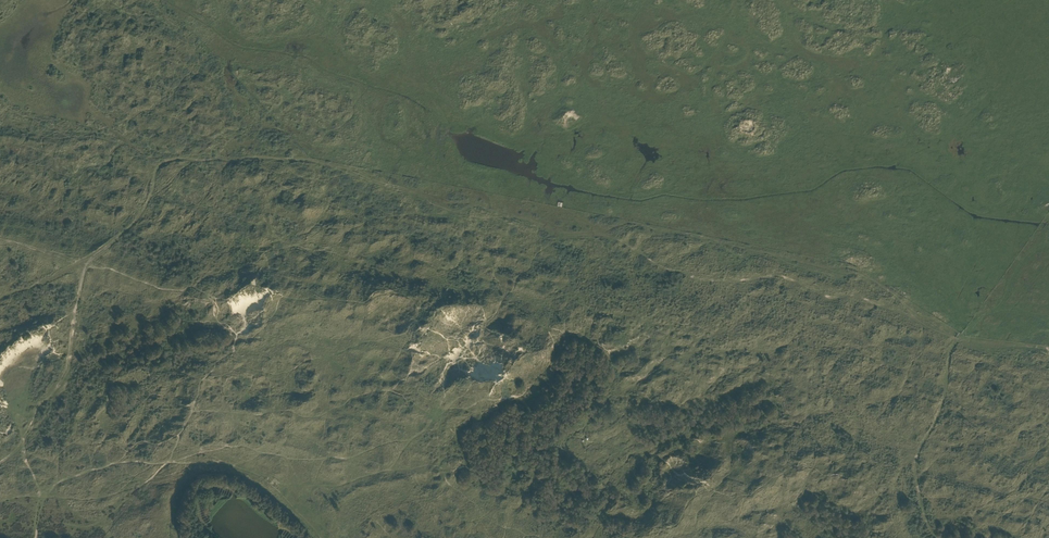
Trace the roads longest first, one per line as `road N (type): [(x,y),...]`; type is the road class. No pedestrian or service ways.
road 1 (track): [(342,168),(477,219),(526,219),(574,235),(631,224),(849,270),(964,342),(1048,352)]

